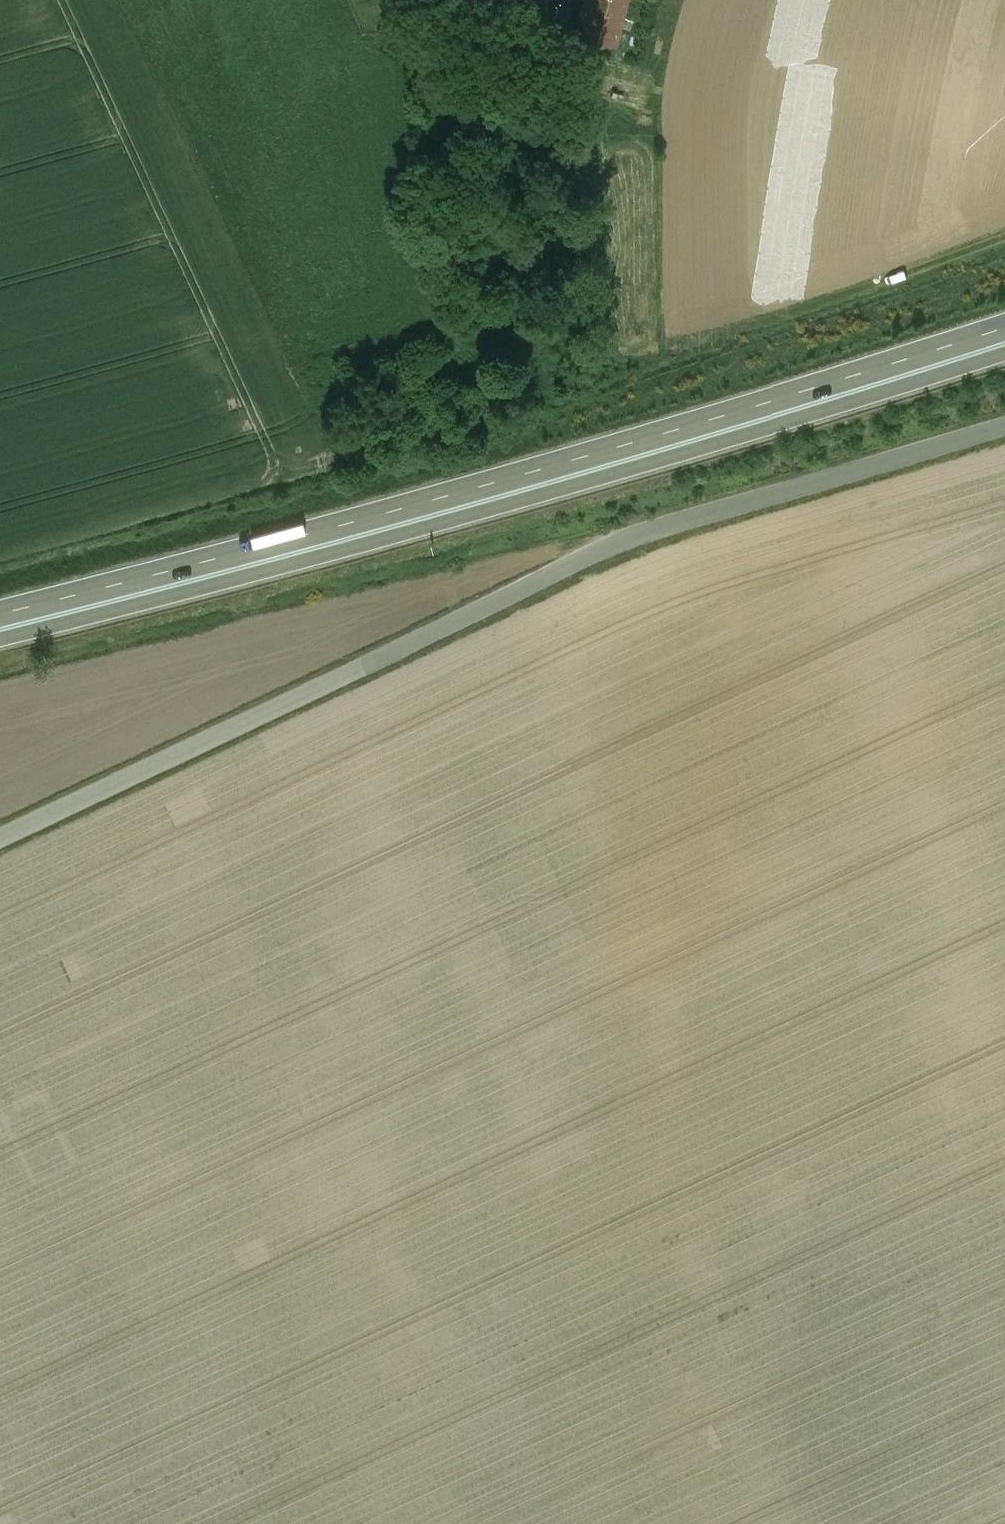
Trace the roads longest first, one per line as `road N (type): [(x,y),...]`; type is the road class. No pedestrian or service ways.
road 1 (unclassified): [(0,838),(620,542),(1004,425)]
road 2 (trunk): [(1004,323),(217,557),(0,612)]
road 3 (trunk): [(0,636),(238,576),(1004,349)]

